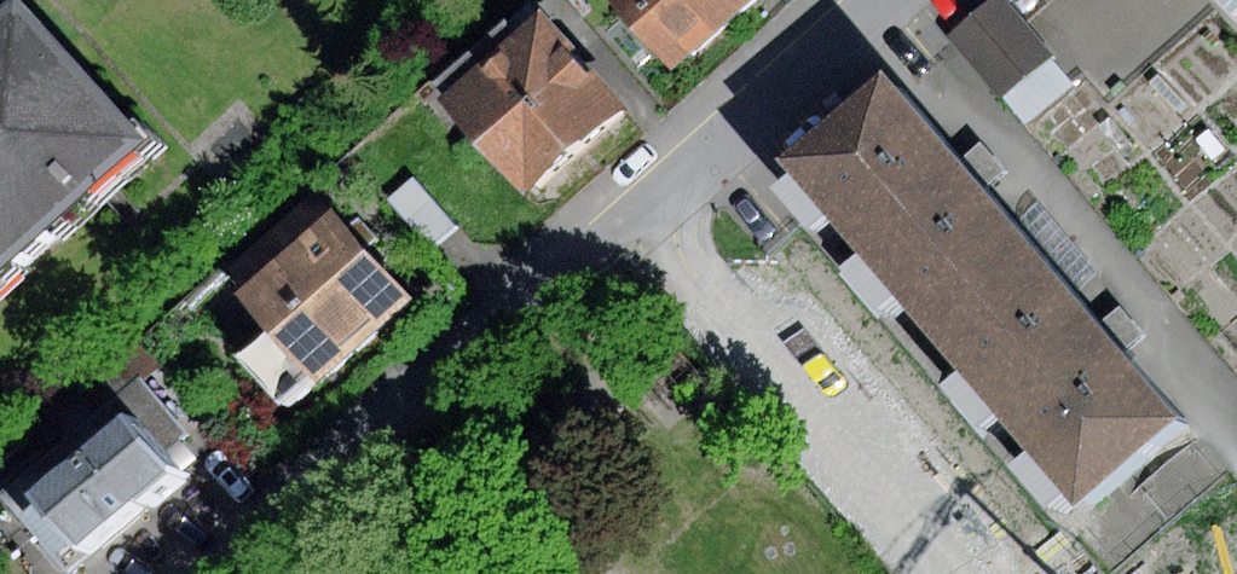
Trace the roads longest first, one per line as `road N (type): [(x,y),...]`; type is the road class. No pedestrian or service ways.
road 1 (residential): [(196,573),(874,0)]

